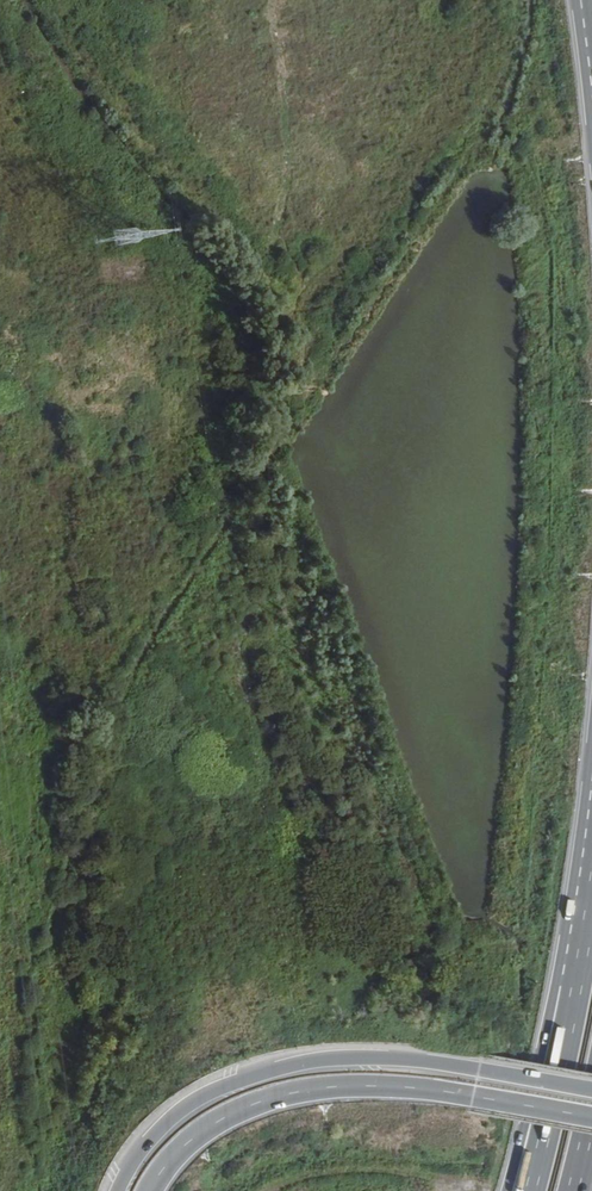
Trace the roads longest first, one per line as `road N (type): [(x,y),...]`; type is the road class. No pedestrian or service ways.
road 1 (motorway): [(591,1091),(420,1062),(353,1058),(287,1067),(195,1102),(151,1140),(117,1190)]
road 2 (motorway): [(150,1190),(197,1134),(291,1094),(411,1086),(530,1108)]
road 3 (motorway): [(579,990),(532,1190)]
road 4 (motorway): [(579,990),(553,1031),(530,1108)]

